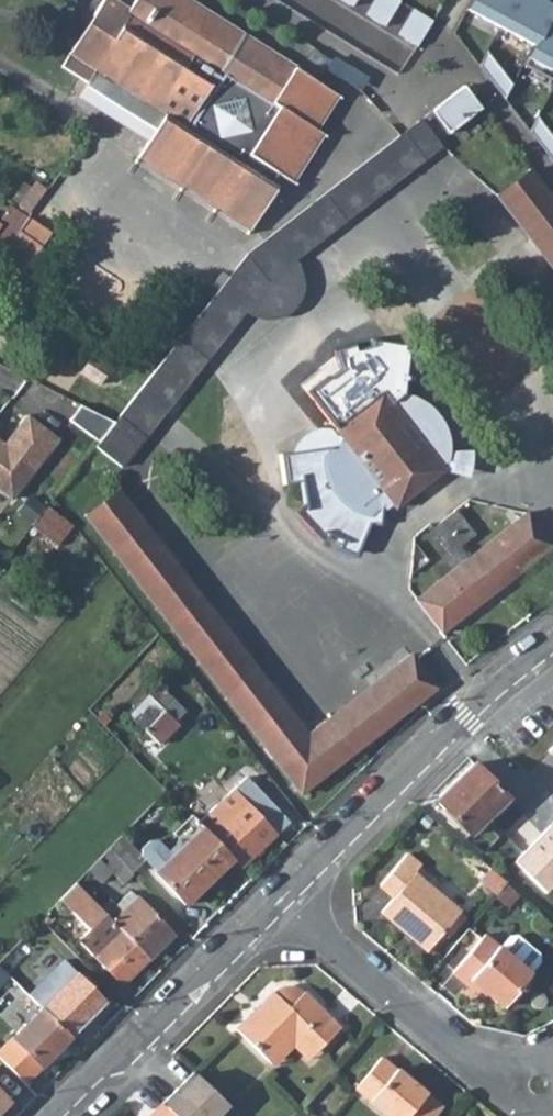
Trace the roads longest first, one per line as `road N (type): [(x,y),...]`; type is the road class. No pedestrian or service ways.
road 1 (residential): [(552,646),(467,717),(285,906)]
road 2 (residential): [(285,906),(503,1094),(552,1057)]
road 3 (residential): [(285,906),(75,1115)]

